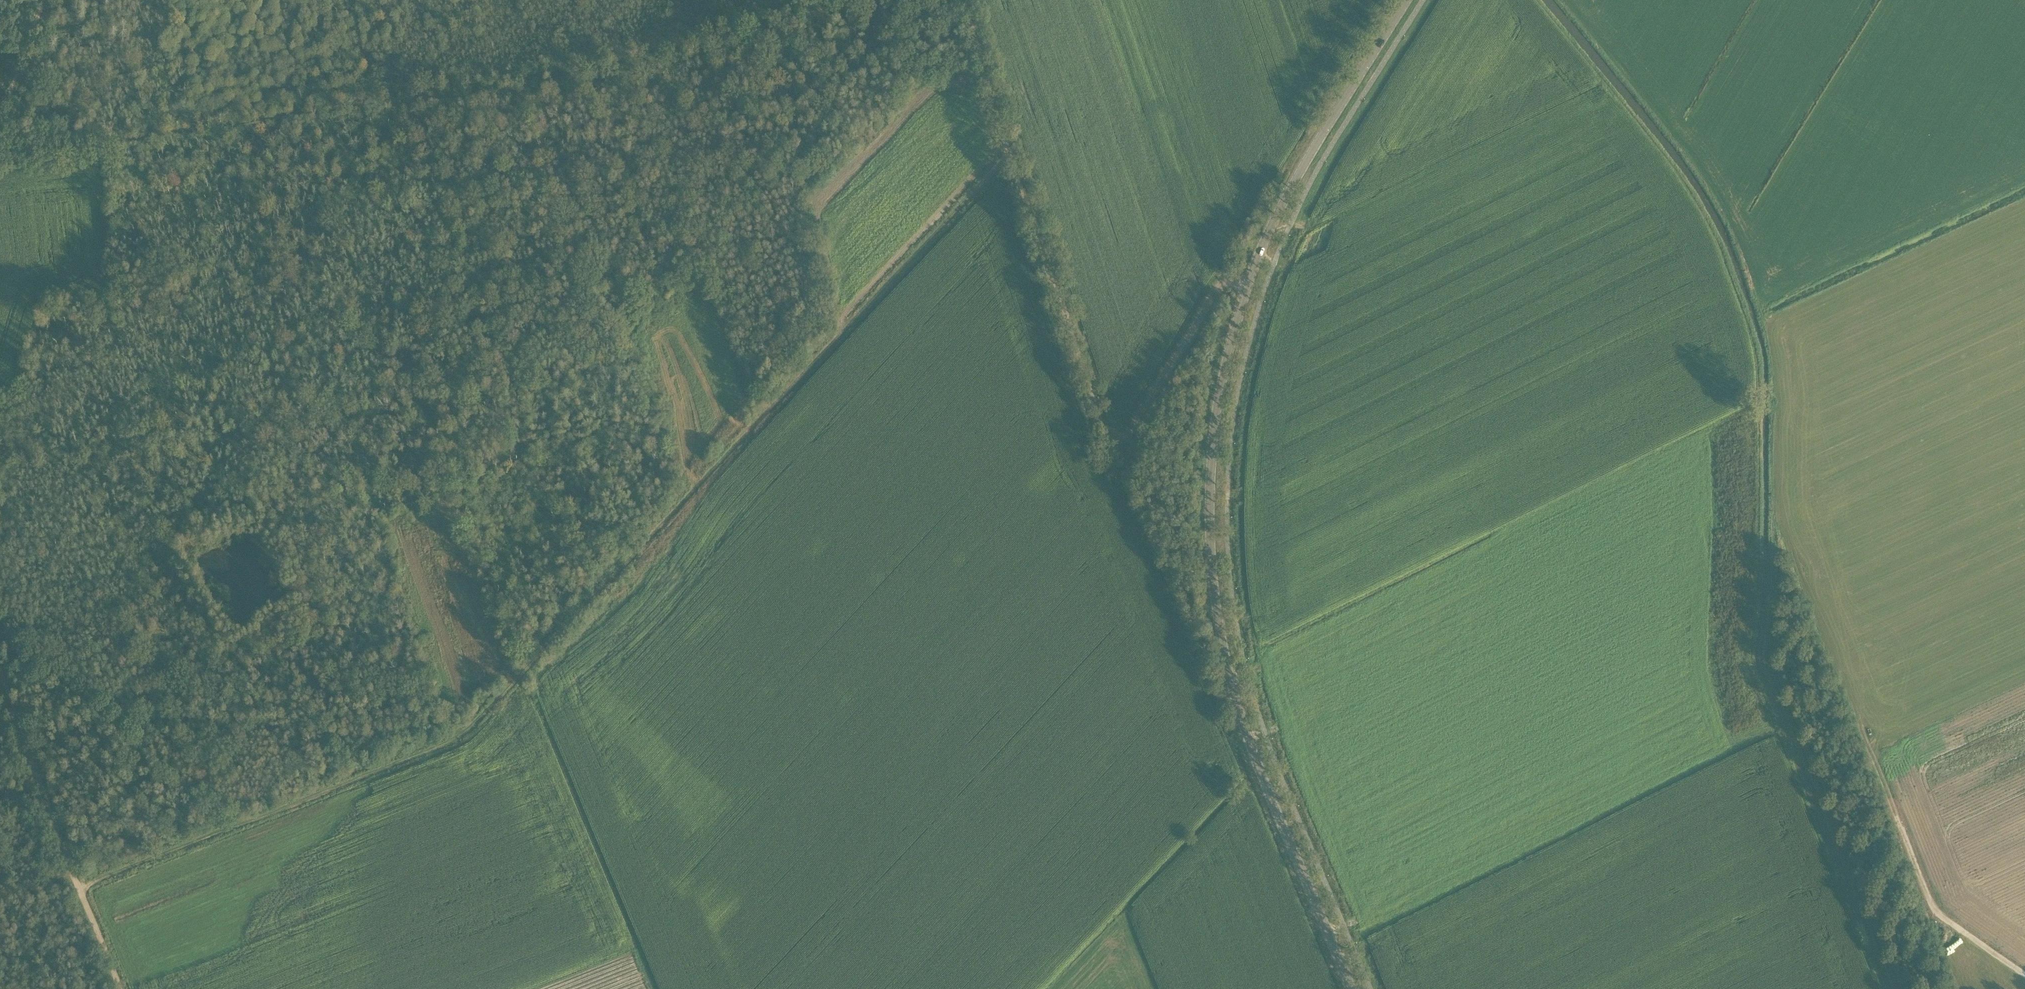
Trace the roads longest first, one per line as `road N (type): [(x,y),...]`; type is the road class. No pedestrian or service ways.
road 1 (track): [(1010,156),(456,744),(79,887)]
road 2 (unclassified): [(1352,988),(1236,702),(1215,604),(1211,454),(1230,345),(1269,229),(1407,0)]
road 3 (track): [(1010,156),(1103,429),(1119,434),(1132,428),(1216,293),(1250,281)]
road 4 (track): [(120,988),(0,674)]
road 5 (track): [(958,0),(1010,156)]
road 6 (track): [(0,123),(42,0)]

